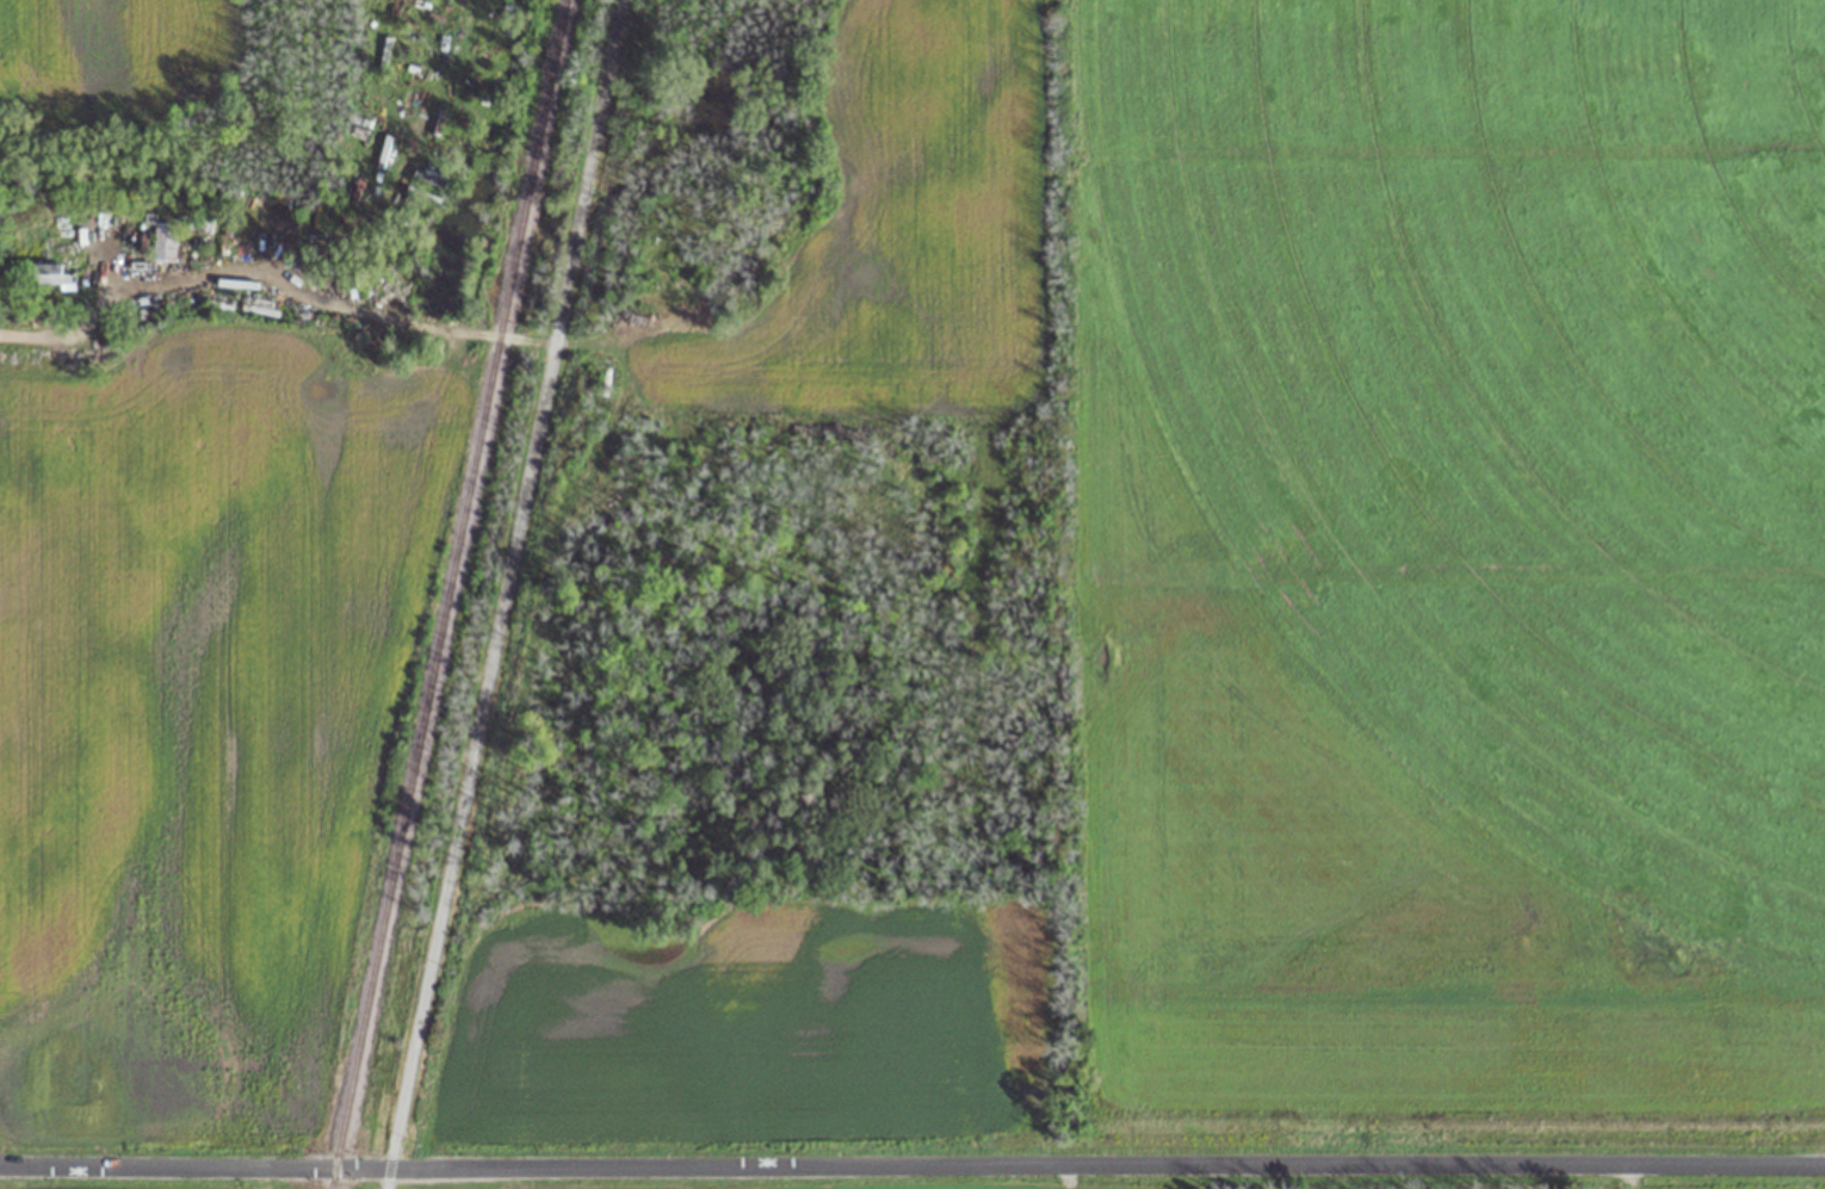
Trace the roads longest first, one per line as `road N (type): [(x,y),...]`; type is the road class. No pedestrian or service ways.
road 1 (residential): [(0,1161),(1824,1165)]

